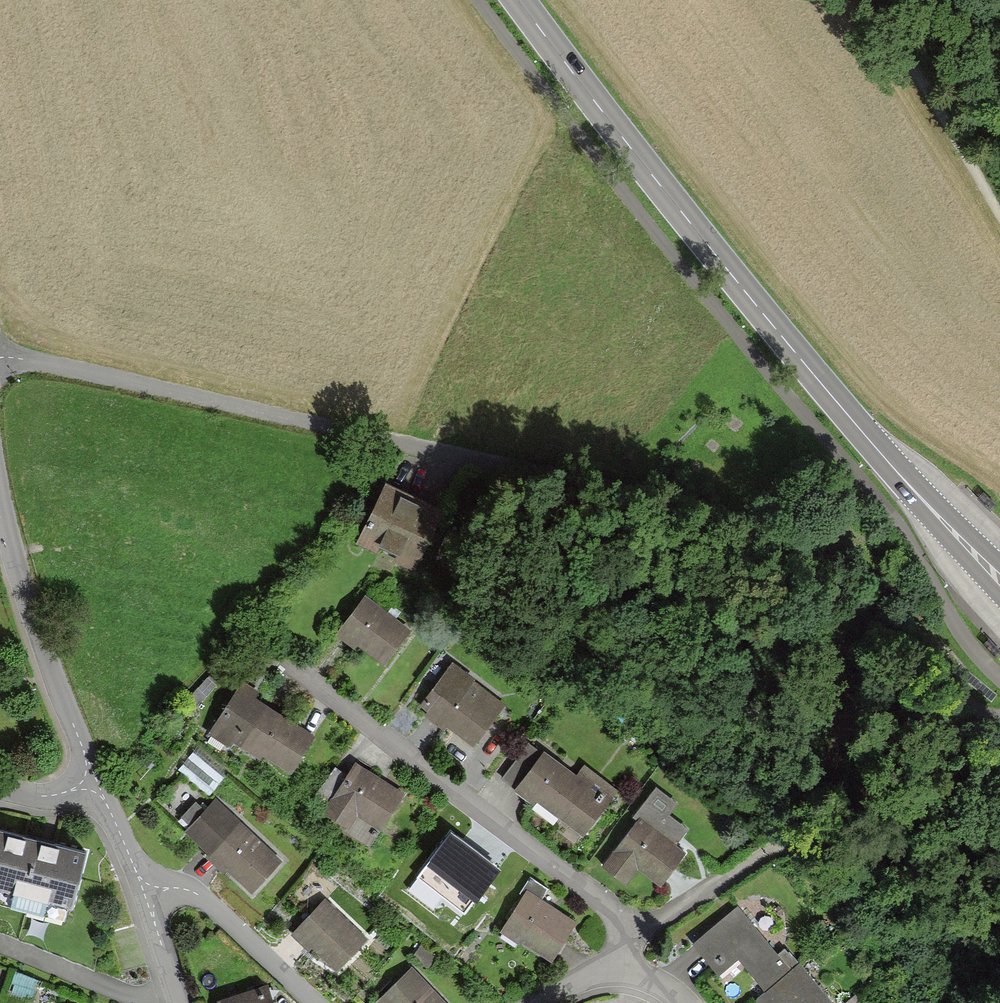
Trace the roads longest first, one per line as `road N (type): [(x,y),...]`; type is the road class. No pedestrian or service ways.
road 1 (residential): [(0,358),(521,469),(850,592),(909,651),(999,723)]
road 2 (track): [(483,0),(714,307),(867,485),(942,612),(999,678)]
road 3 (secondary): [(524,0),(676,203),(999,579)]
road 4 (residential): [(624,965),(625,933),(600,898),(285,662)]
road 5 (residential): [(95,781),(0,501)]
road 6 (track): [(869,0),(999,224)]
road 7 (residential): [(145,894),(171,887),(203,896),(316,1002)]
road 8 (residential): [(145,894),(95,781)]

